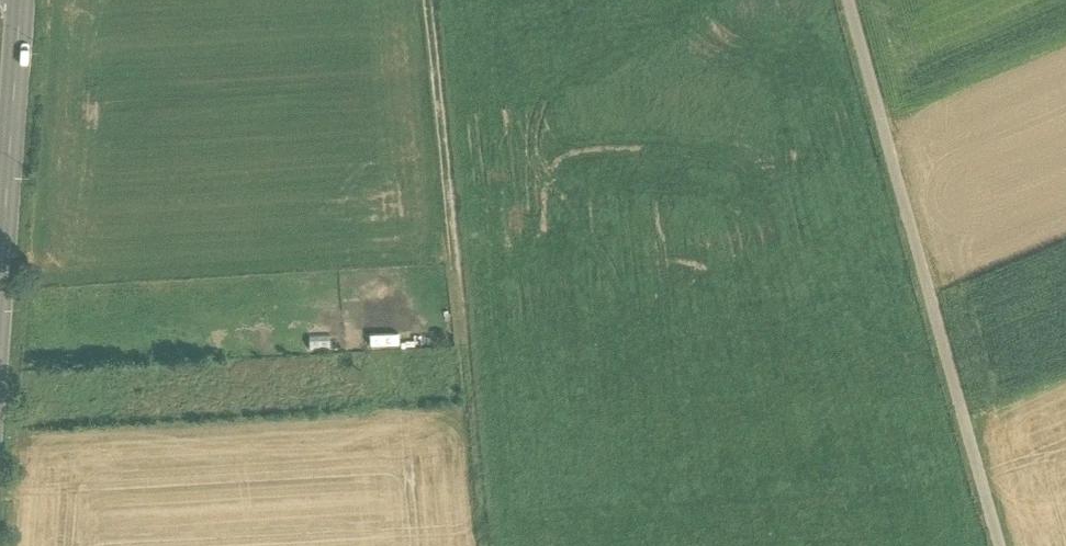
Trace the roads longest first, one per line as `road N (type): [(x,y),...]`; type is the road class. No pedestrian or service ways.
road 1 (track): [(1004,545),(851,0)]
road 2 (track): [(438,0),(494,545)]
road 3 (primary): [(0,288),(21,0)]

